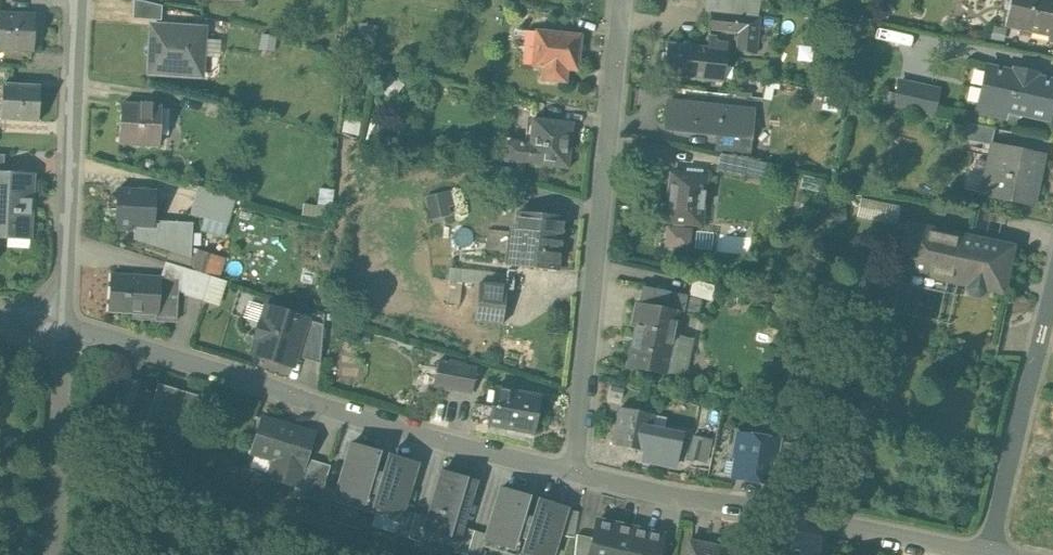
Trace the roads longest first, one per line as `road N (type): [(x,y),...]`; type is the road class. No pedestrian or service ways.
road 1 (residential): [(59,332),(333,413),(571,466)]
road 2 (residential): [(571,466),(618,0)]
road 3 (residential): [(571,466),(990,554)]
road 4 (residential): [(59,332),(78,0)]
road 5 (residential): [(991,554),(1052,287)]
road 6 (residential): [(54,554),(59,332)]

